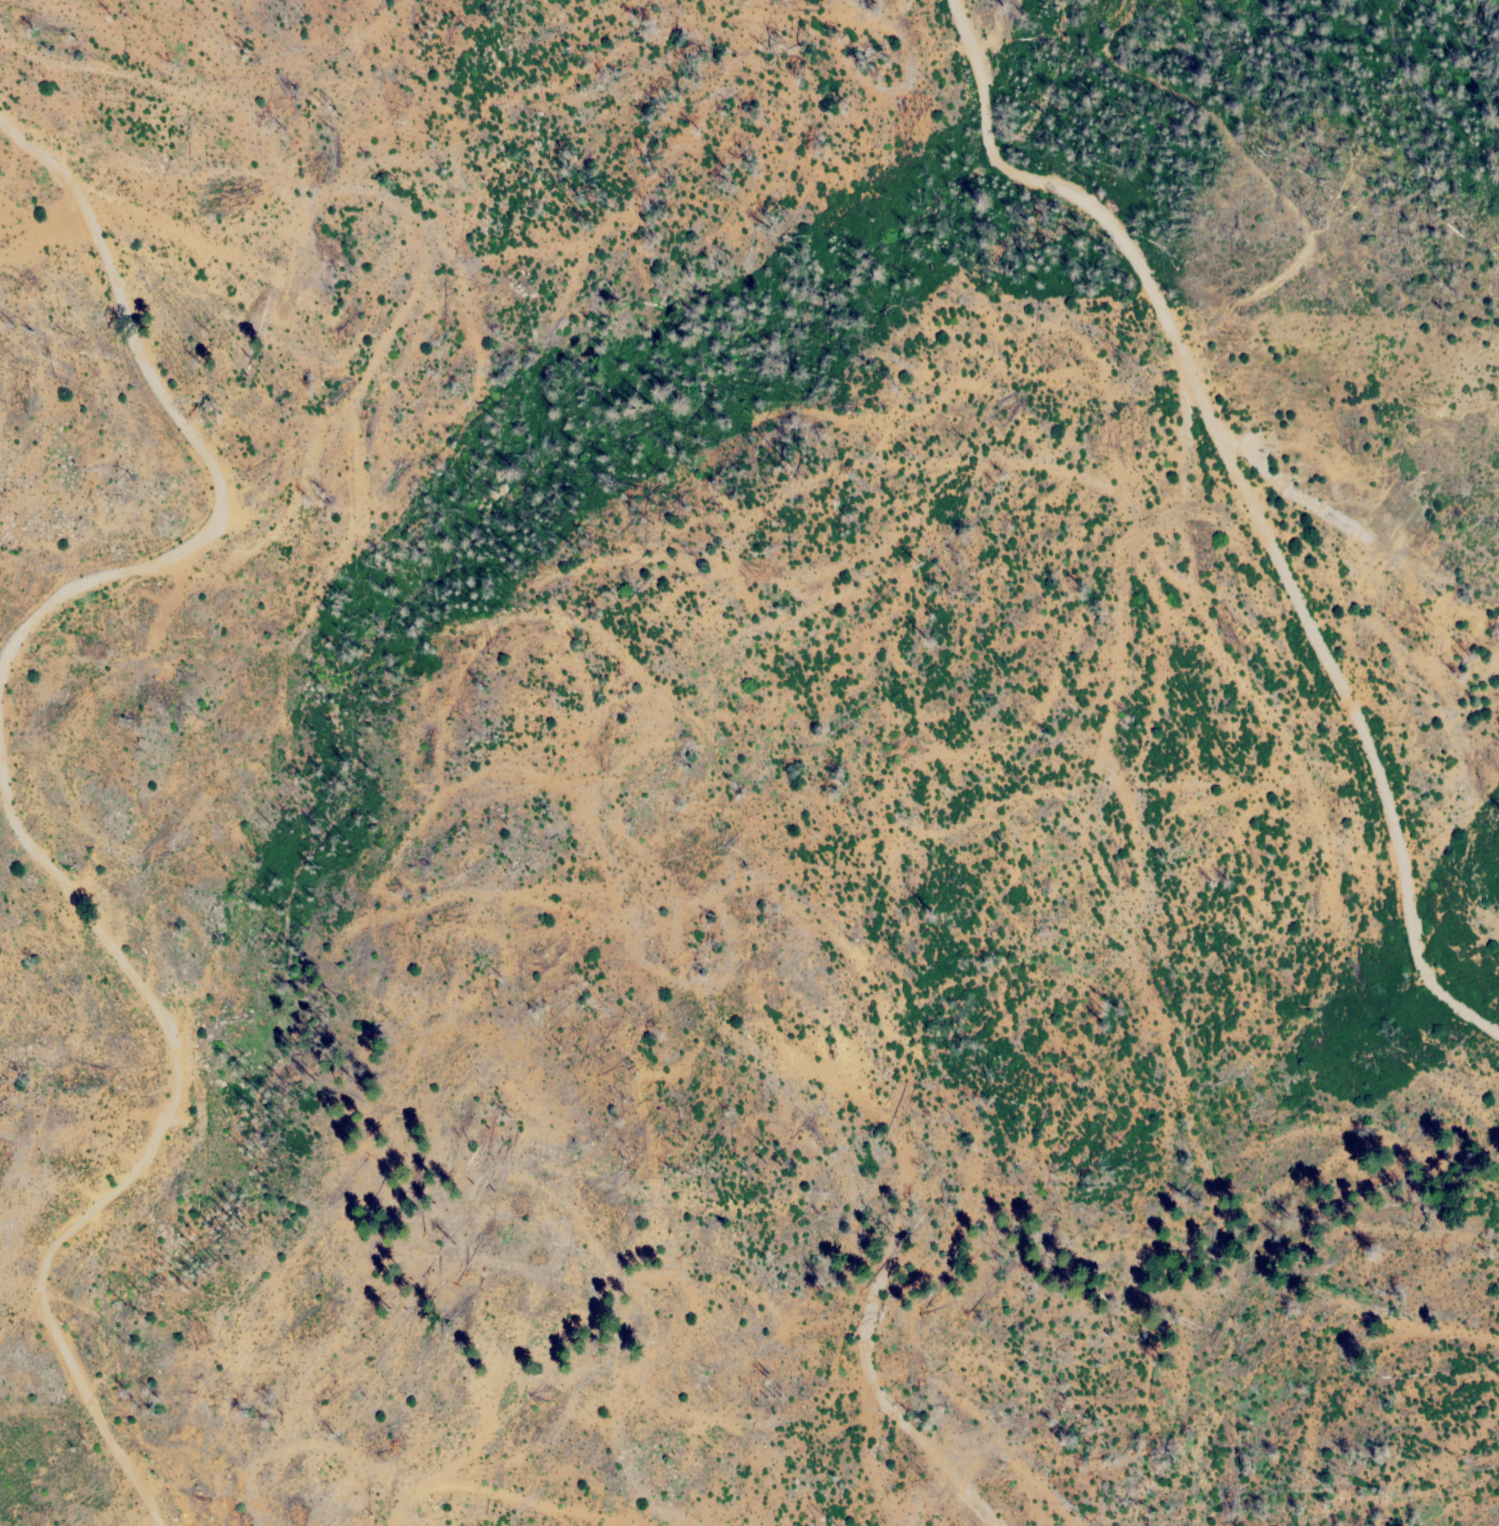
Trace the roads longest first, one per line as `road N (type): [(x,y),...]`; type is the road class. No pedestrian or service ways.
road 1 (track): [(161,1525),(61,1328),(54,1271),(70,1233),(142,1153),(171,1086),(171,1053),(151,1005),(11,793),(9,686),(45,612),(88,580),(177,545),(203,523),(216,483),(207,454),(143,351),(108,231),(0,118)]
road 2 (track): [(1498,1041),(1440,998),(1411,933),(1350,724),(1164,326),(1084,210),(1002,150),(952,0)]

